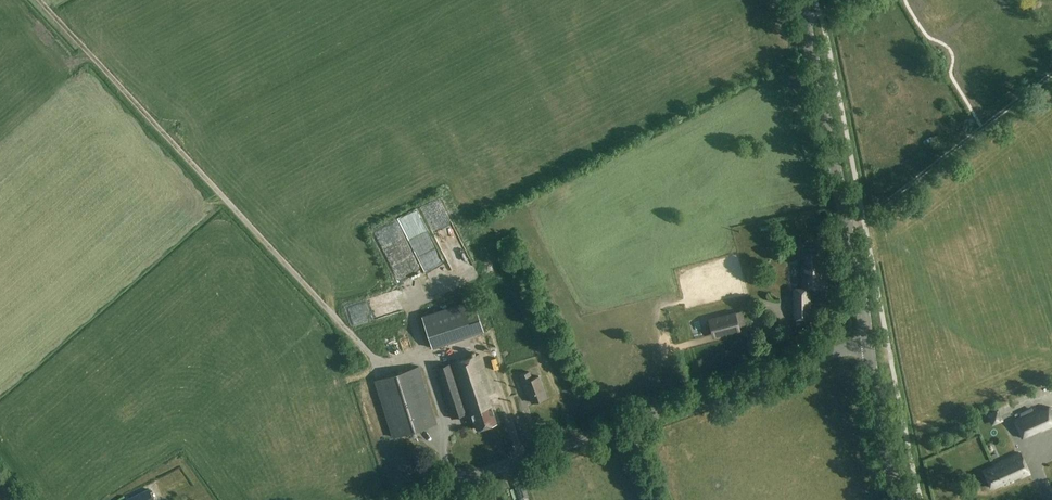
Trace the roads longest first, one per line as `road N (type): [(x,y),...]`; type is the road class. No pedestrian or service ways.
road 1 (track): [(414,356),(395,361),(361,342),(40,0)]
road 2 (unclassified): [(402,499),(868,344)]
road 3 (tertiary): [(868,344),(797,0)]
road 4 (tertiary): [(900,499),(868,344)]

